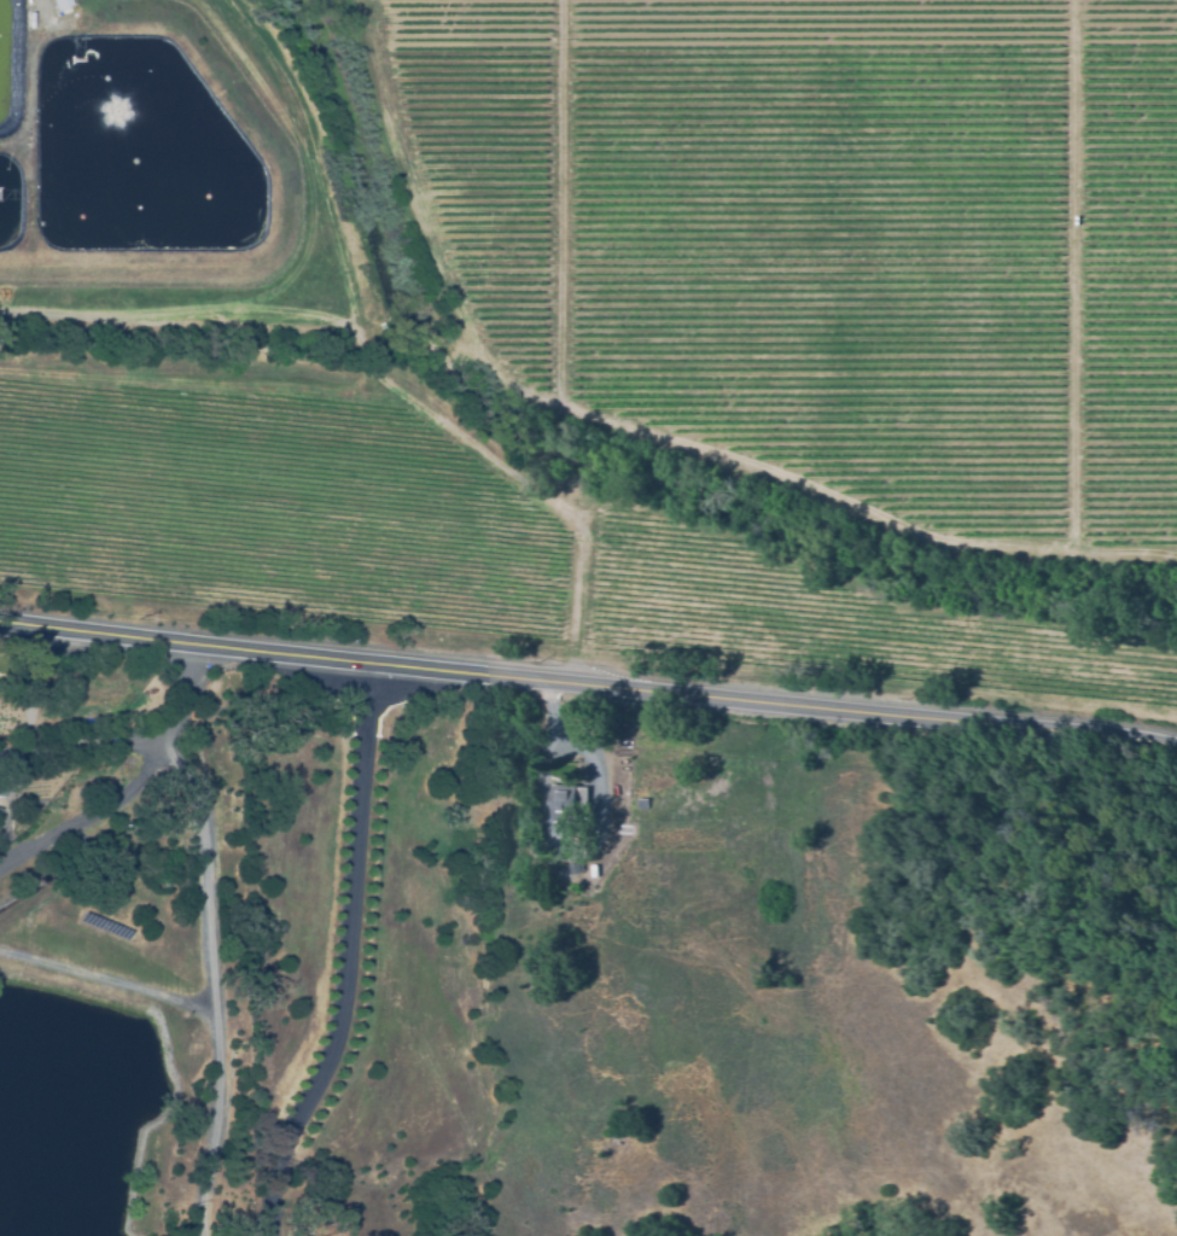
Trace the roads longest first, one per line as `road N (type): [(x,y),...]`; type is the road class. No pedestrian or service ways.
road 1 (secondary): [(0,633),(378,664),(1176,775)]
road 2 (track): [(350,0),(385,62),(467,313),(488,349),(532,393),(742,457),(959,542),(1176,553)]

